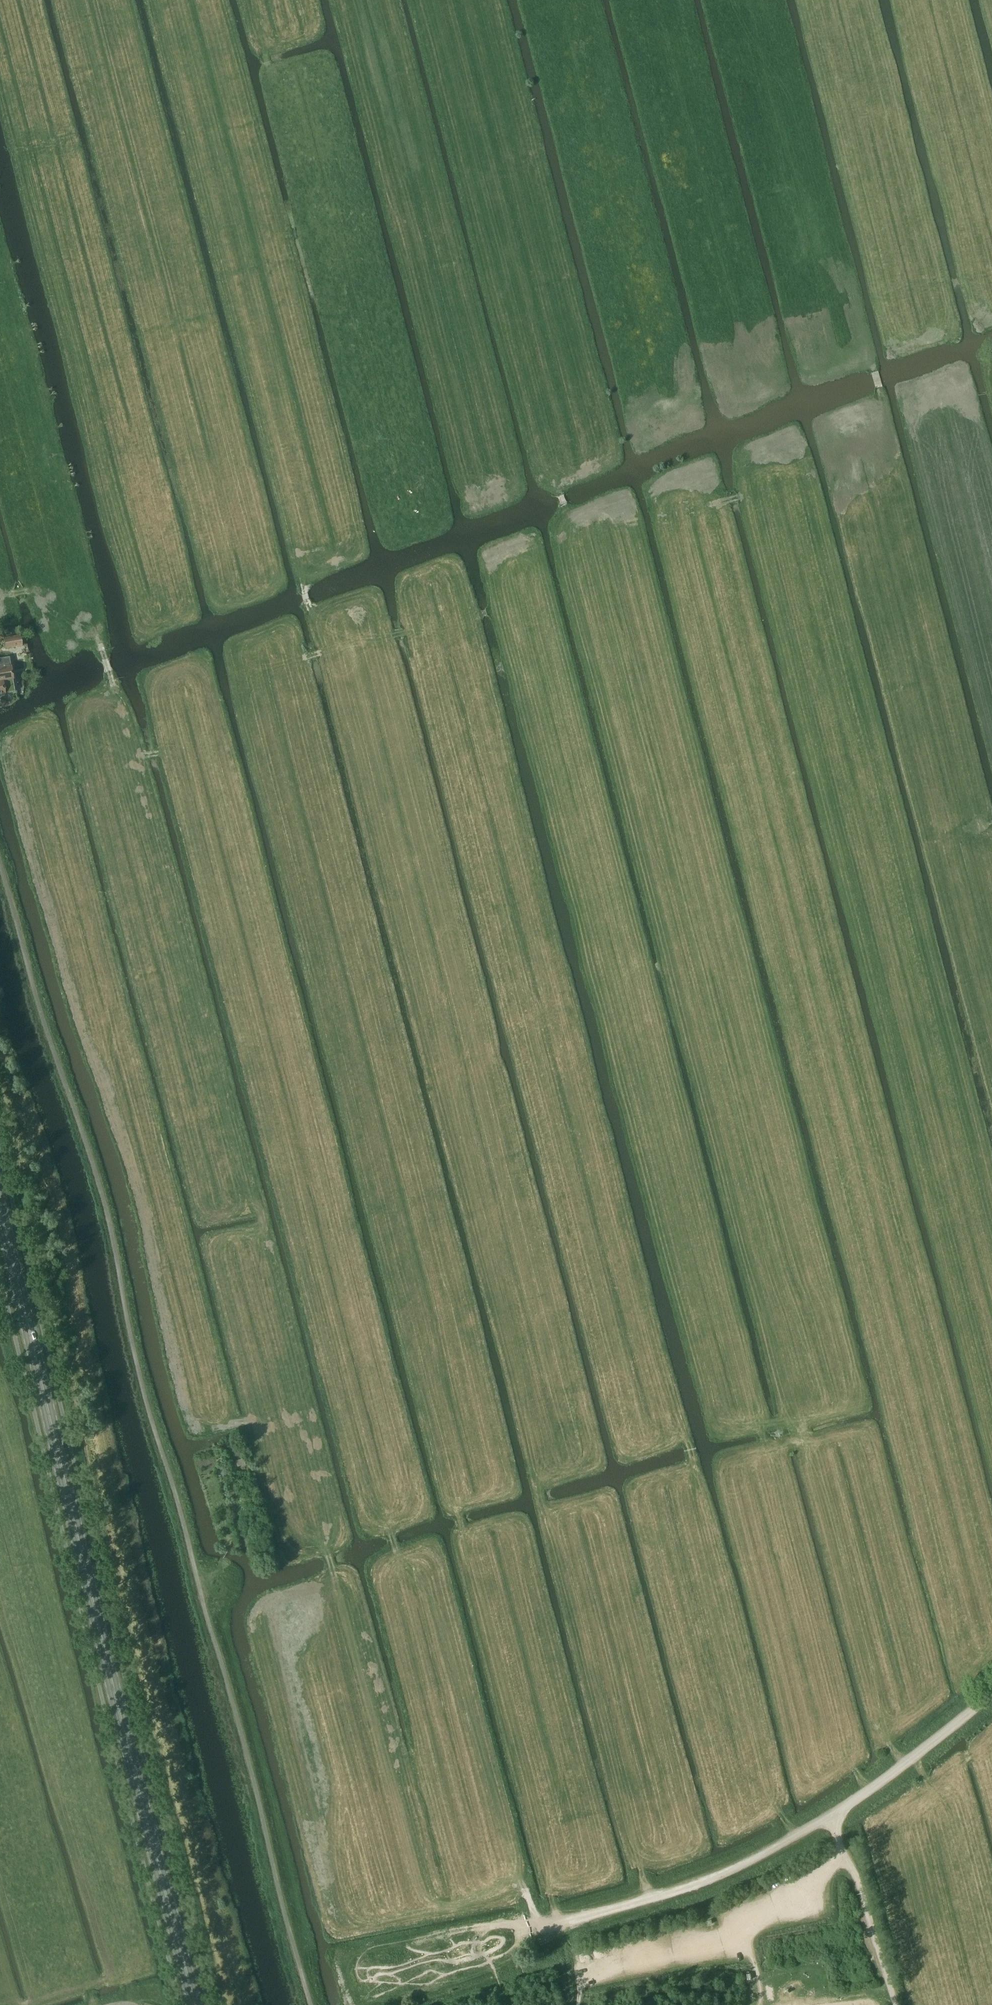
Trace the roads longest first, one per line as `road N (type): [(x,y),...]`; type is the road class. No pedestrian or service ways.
road 1 (primary): [(196,2004),(0,1212)]
road 2 (unclassified): [(826,1819),(991,1694)]

